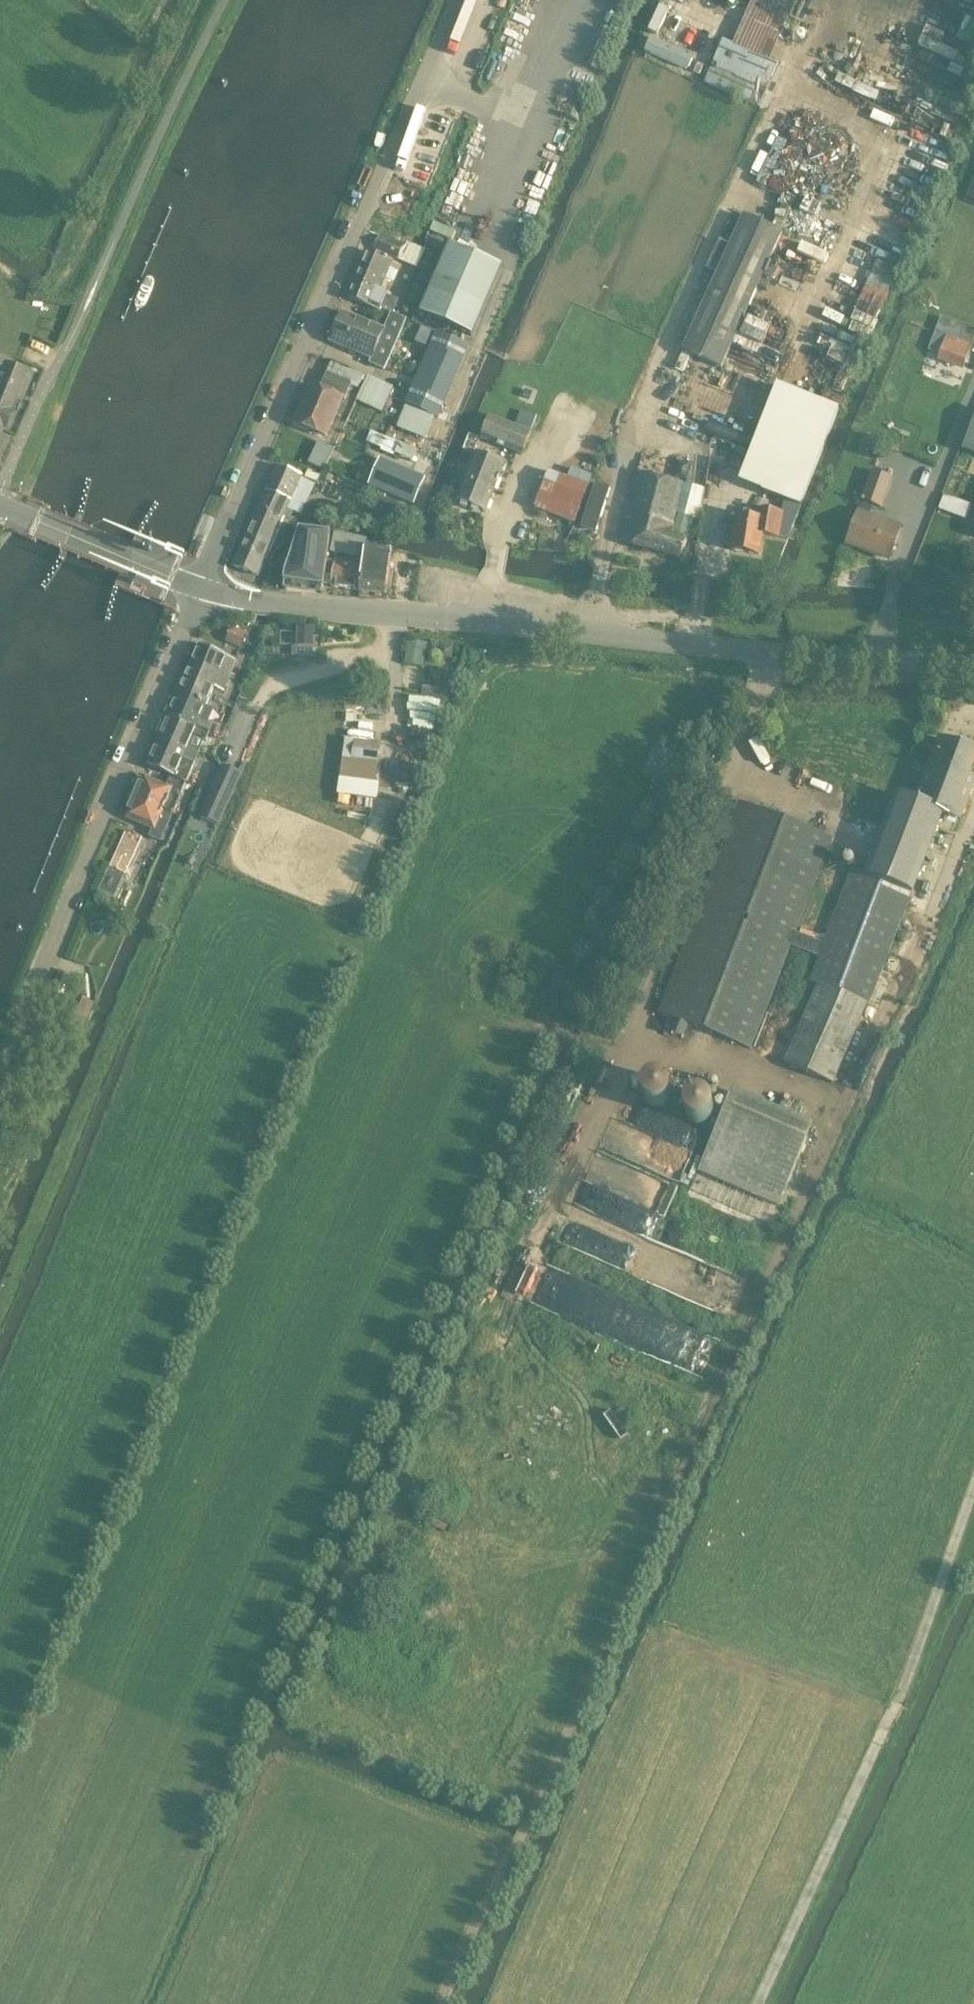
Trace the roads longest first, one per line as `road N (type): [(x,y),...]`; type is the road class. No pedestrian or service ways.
road 1 (track): [(471,2003),(973,822)]
road 2 (tertiary): [(202,591),(757,649),(973,661)]
road 3 (unclassified): [(202,591),(456,0)]
road 4 (track): [(770,2003),(864,1796),(973,1501)]
road 5 (unclassified): [(0,1068),(202,591)]
road 6 (tertiary): [(43,524),(202,591)]

